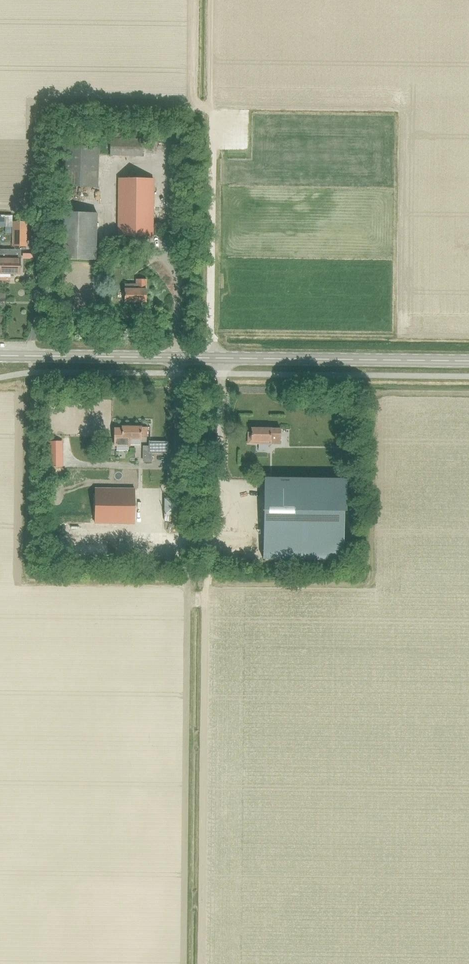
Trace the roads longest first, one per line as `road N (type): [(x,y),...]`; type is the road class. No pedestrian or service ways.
road 1 (secondary): [(468,361),(0,356)]

